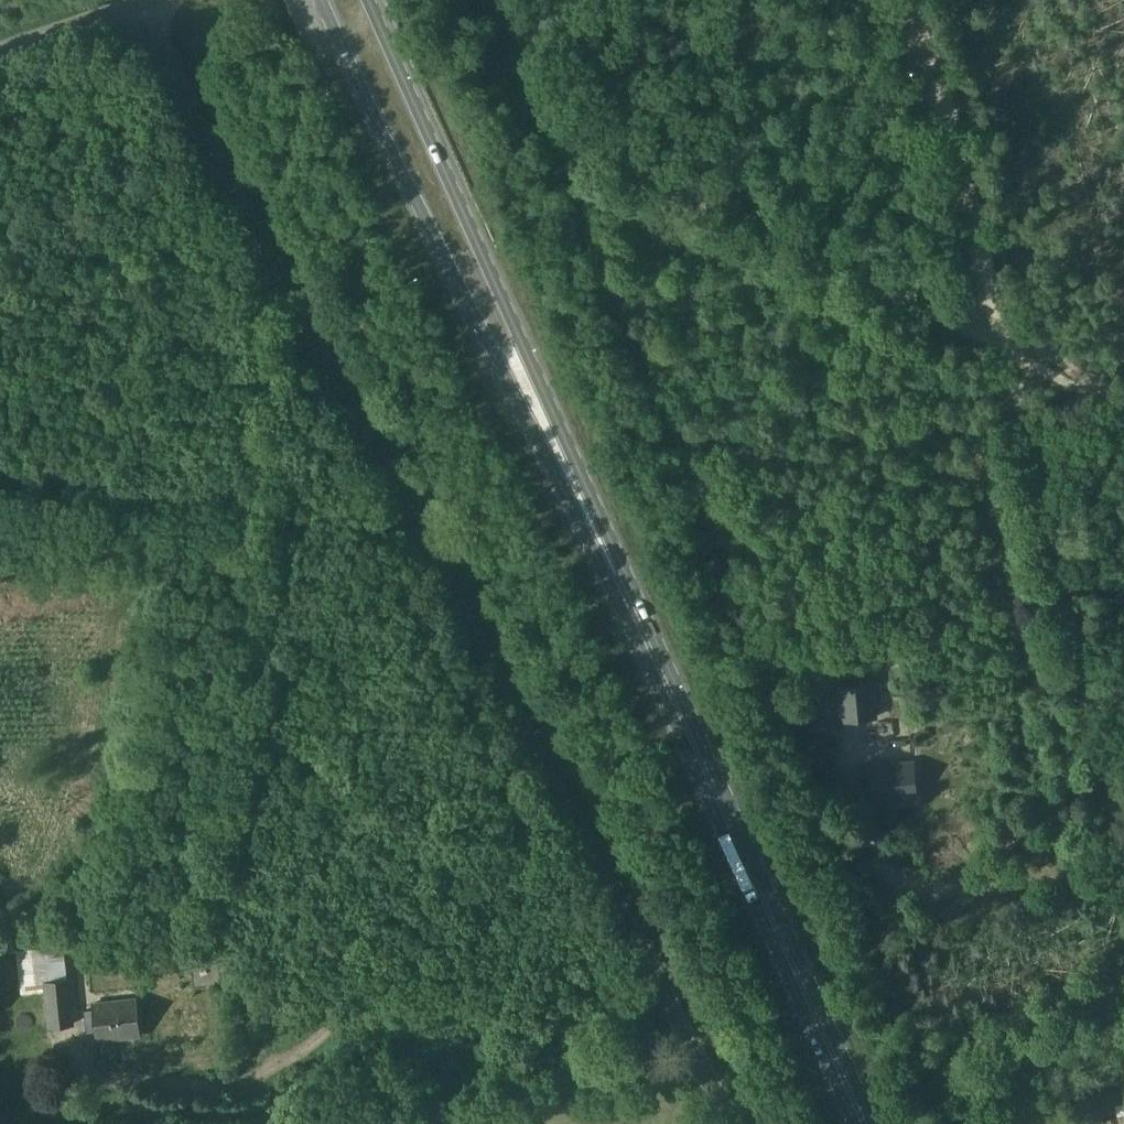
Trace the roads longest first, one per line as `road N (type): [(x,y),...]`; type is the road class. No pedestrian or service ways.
road 1 (unclassified): [(734,1123),(197,130),(143,4)]
road 2 (track): [(110,1069),(228,1081),(276,1067),(363,982),(415,656),(444,581)]
road 3 (primary): [(324,0),(630,601)]
road 4 (primary): [(630,601),(375,0)]
road 5 (primary): [(867,1123),(630,601)]
road 6 (track): [(1015,353),(1123,817)]
road 7 (track): [(1015,353),(922,0)]
road 8 (unclassified): [(0,52),(143,4)]
road 9 (track): [(1010,337),(1123,394)]

